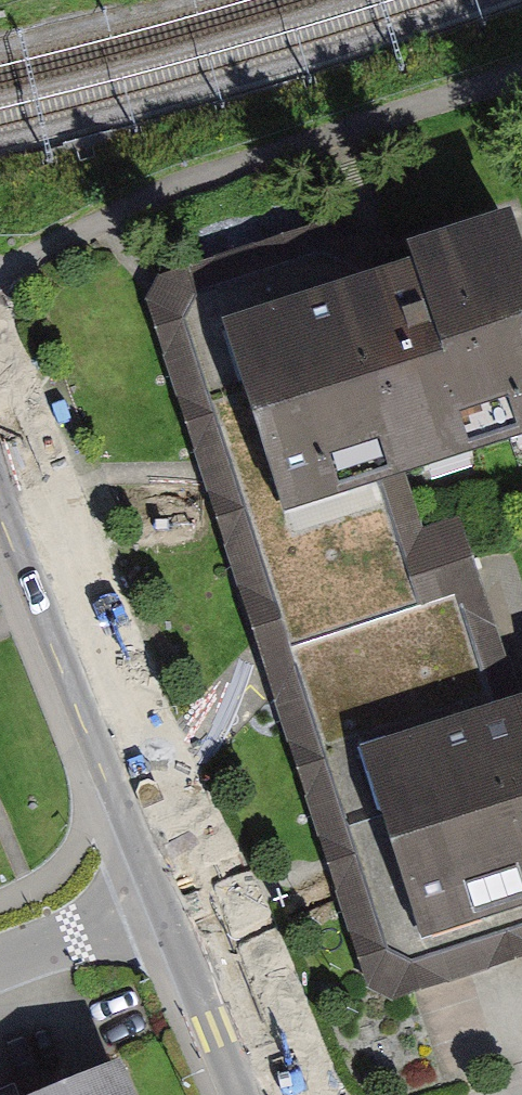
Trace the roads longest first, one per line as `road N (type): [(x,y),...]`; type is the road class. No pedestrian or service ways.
road 1 (track): [(0,266),(139,202),(521,75)]
road 2 (tertiary): [(183,882),(0,442)]
road 3 (tertiary): [(274,1094),(183,882)]
road 4 (residential): [(183,882),(0,954)]

